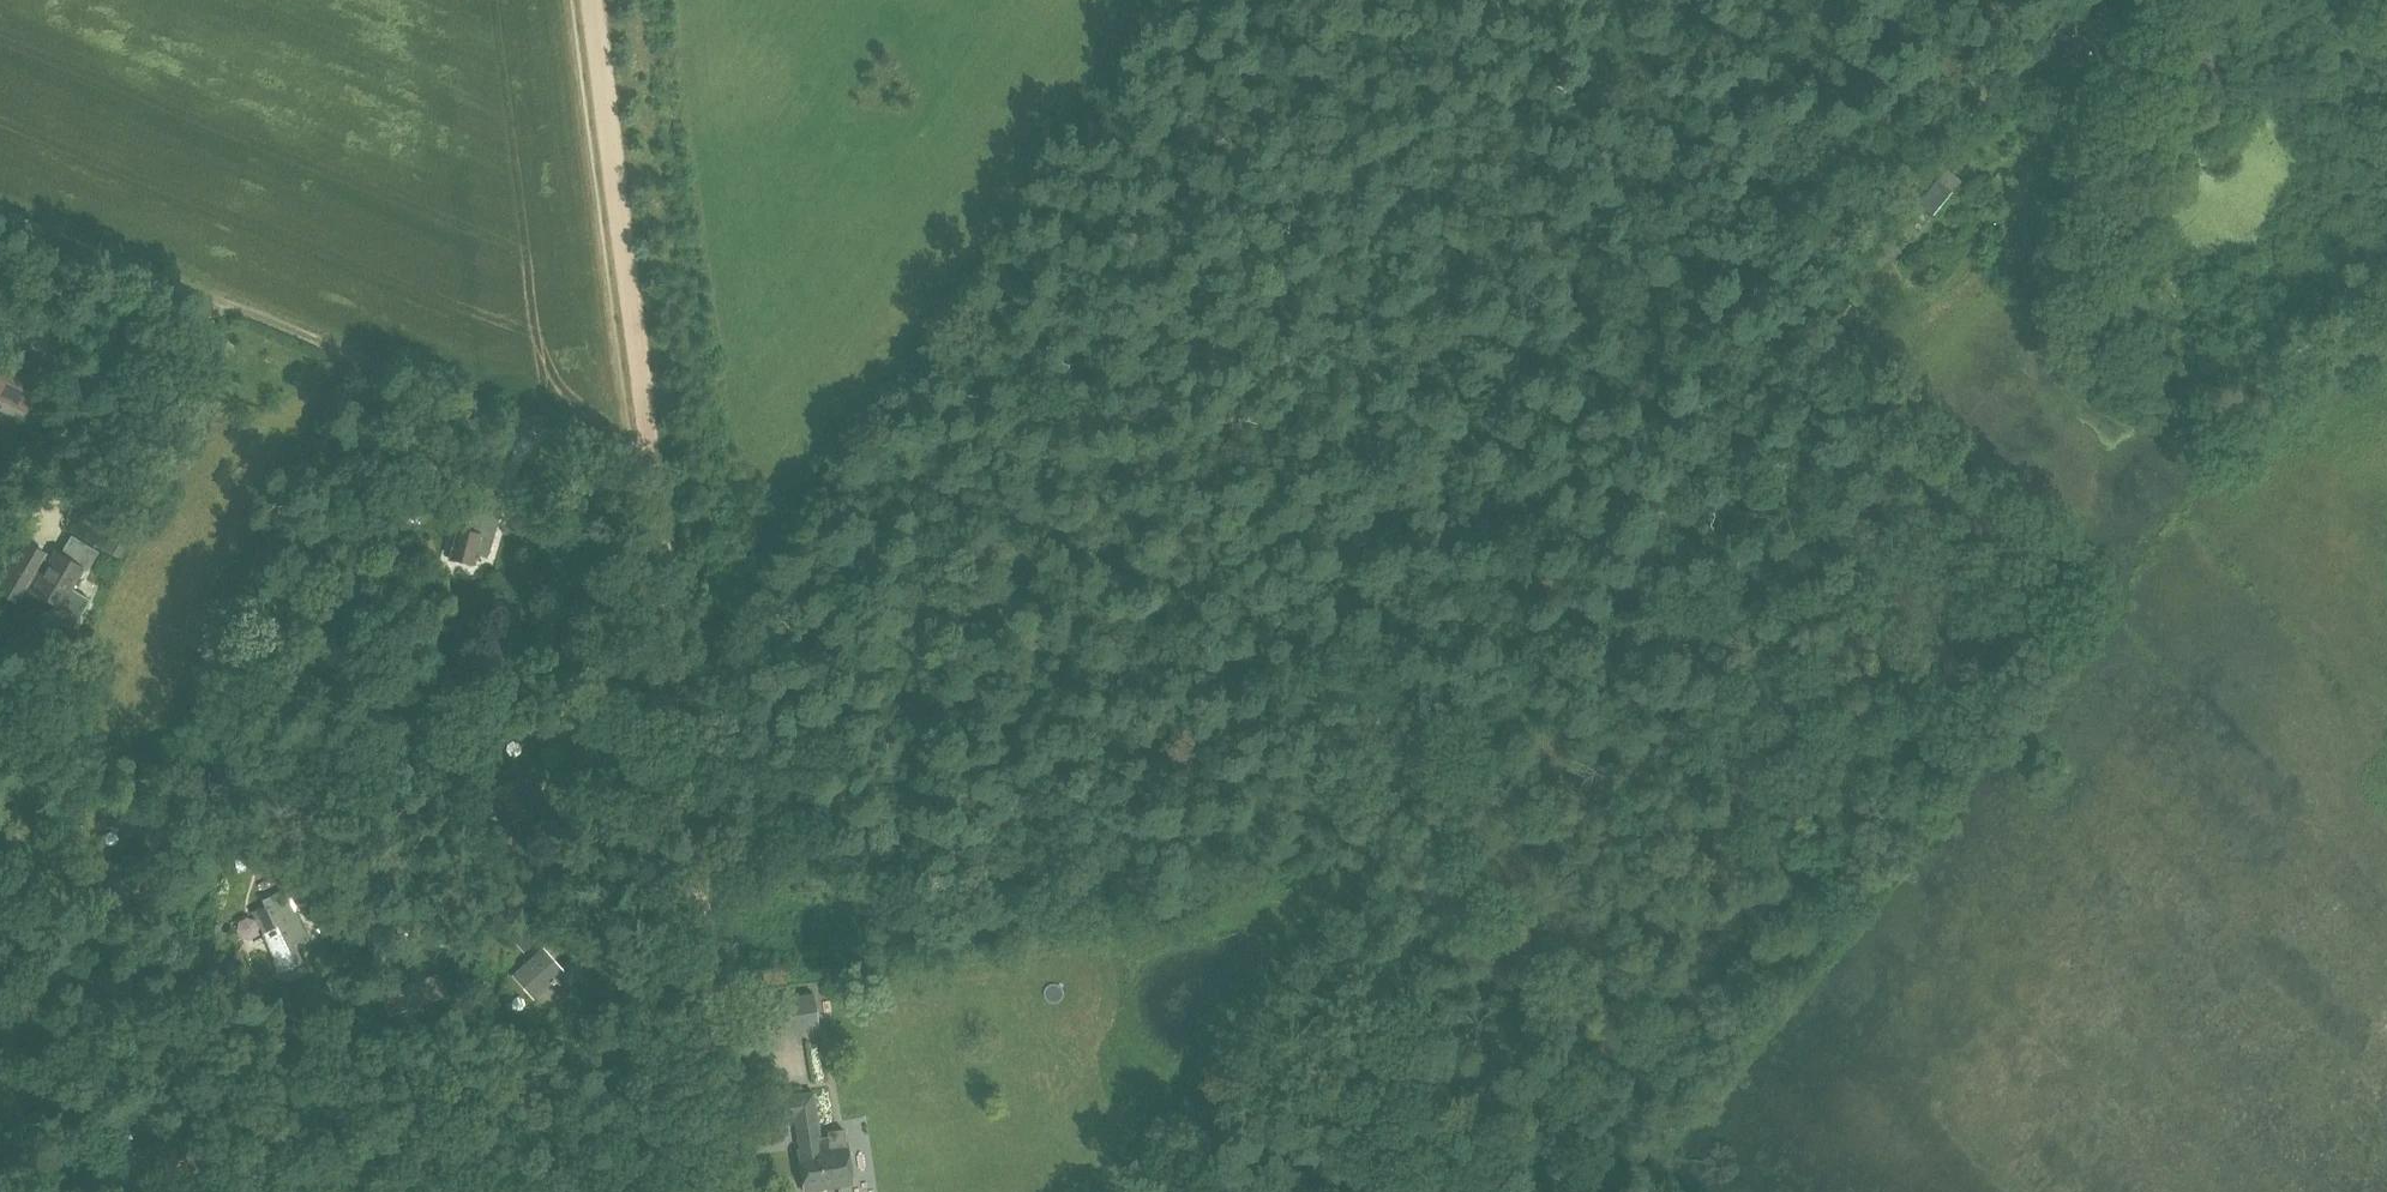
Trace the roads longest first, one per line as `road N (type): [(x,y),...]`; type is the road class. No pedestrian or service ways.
road 1 (track): [(697,795),(591,0)]
road 2 (track): [(0,943),(566,1105),(737,1128)]
road 3 (track): [(744,1191),(697,795)]

